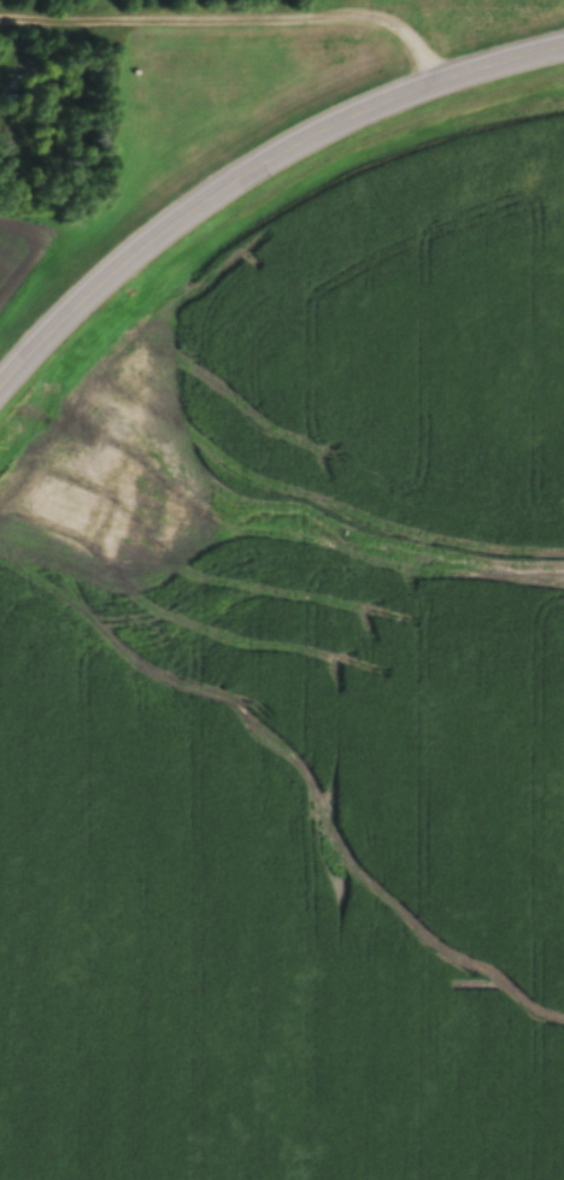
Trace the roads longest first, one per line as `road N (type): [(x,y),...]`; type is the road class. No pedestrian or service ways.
road 1 (secondary): [(0,405),(170,241),(354,129)]
road 2 (secondary): [(354,129),(477,81),(563,58)]

